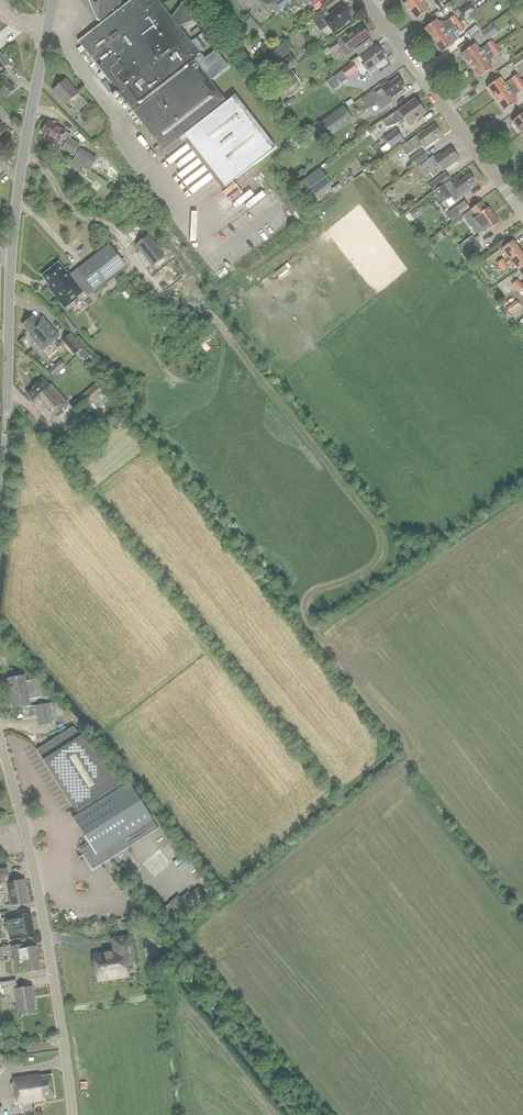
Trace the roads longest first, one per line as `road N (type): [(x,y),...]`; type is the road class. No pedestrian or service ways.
road 1 (tertiary): [(0,491),(13,232),(48,27)]
road 2 (tertiary): [(72,1114),(37,893),(0,743)]
road 3 (residential): [(522,215),(365,0)]

